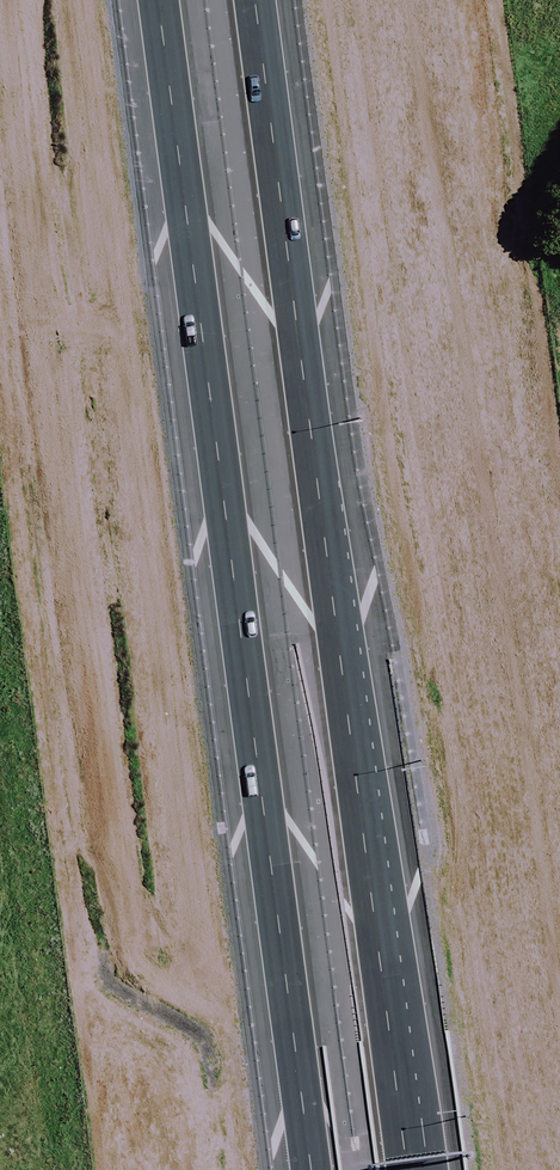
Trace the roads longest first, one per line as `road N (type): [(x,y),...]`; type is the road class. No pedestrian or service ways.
road 1 (motorway): [(313,1169),(158,0)]
road 2 (motorway): [(255,0),(405,1169)]

